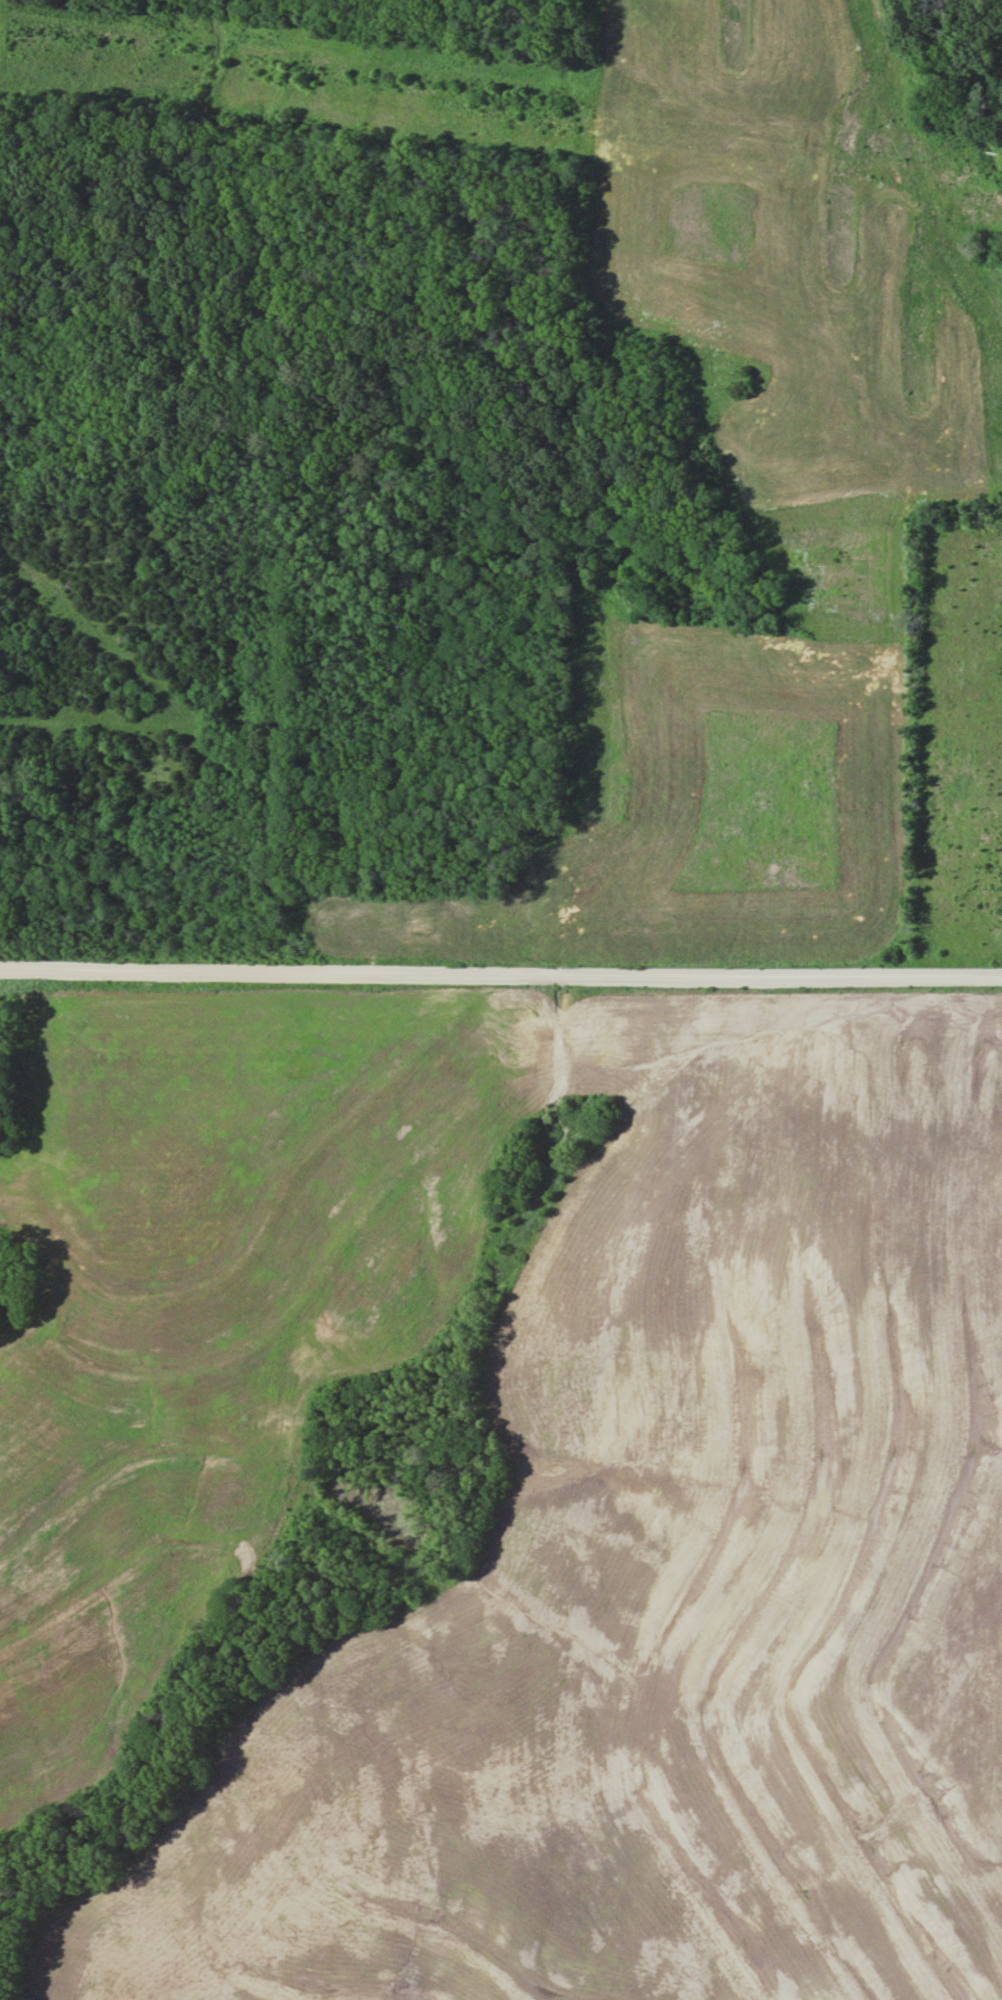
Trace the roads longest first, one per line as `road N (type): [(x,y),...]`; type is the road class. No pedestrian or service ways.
road 1 (residential): [(1001,977),(0,969)]

